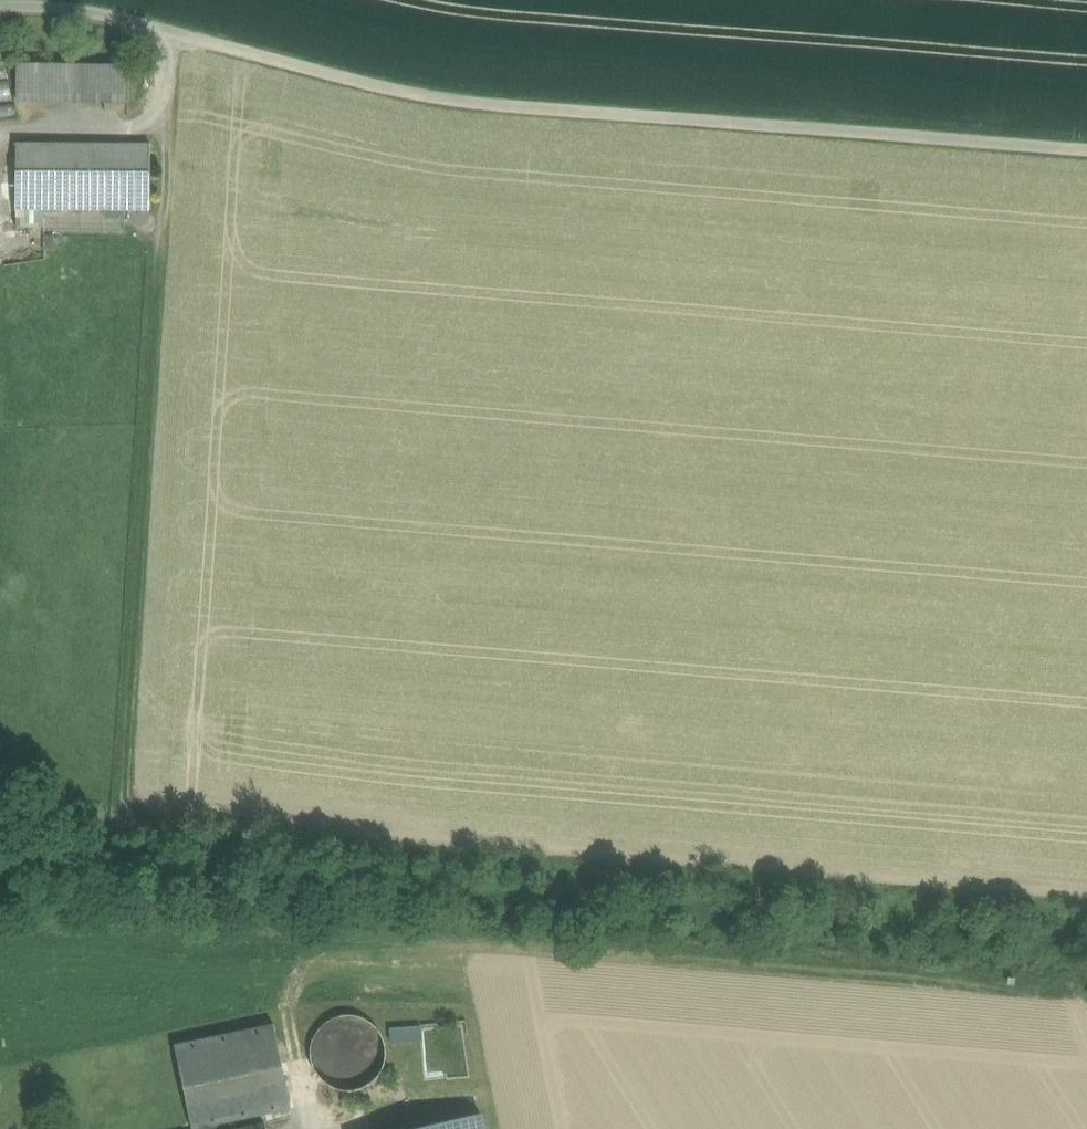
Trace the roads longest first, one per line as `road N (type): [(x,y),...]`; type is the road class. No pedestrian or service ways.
road 1 (track): [(0,6),(96,14),(373,85),(485,105),(1086,153)]

